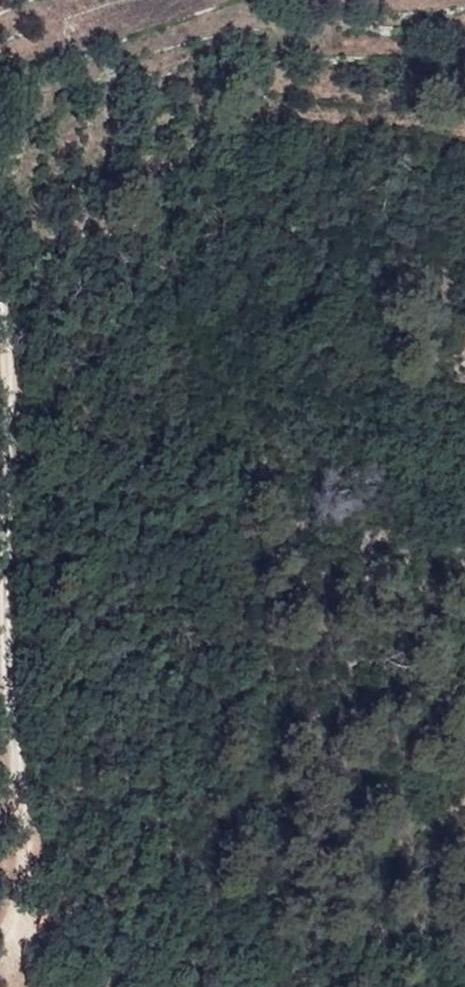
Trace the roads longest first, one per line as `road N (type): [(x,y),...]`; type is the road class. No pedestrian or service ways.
road 1 (track): [(0,942),(14,905),(17,843),(4,643),(7,333),(0,301)]

